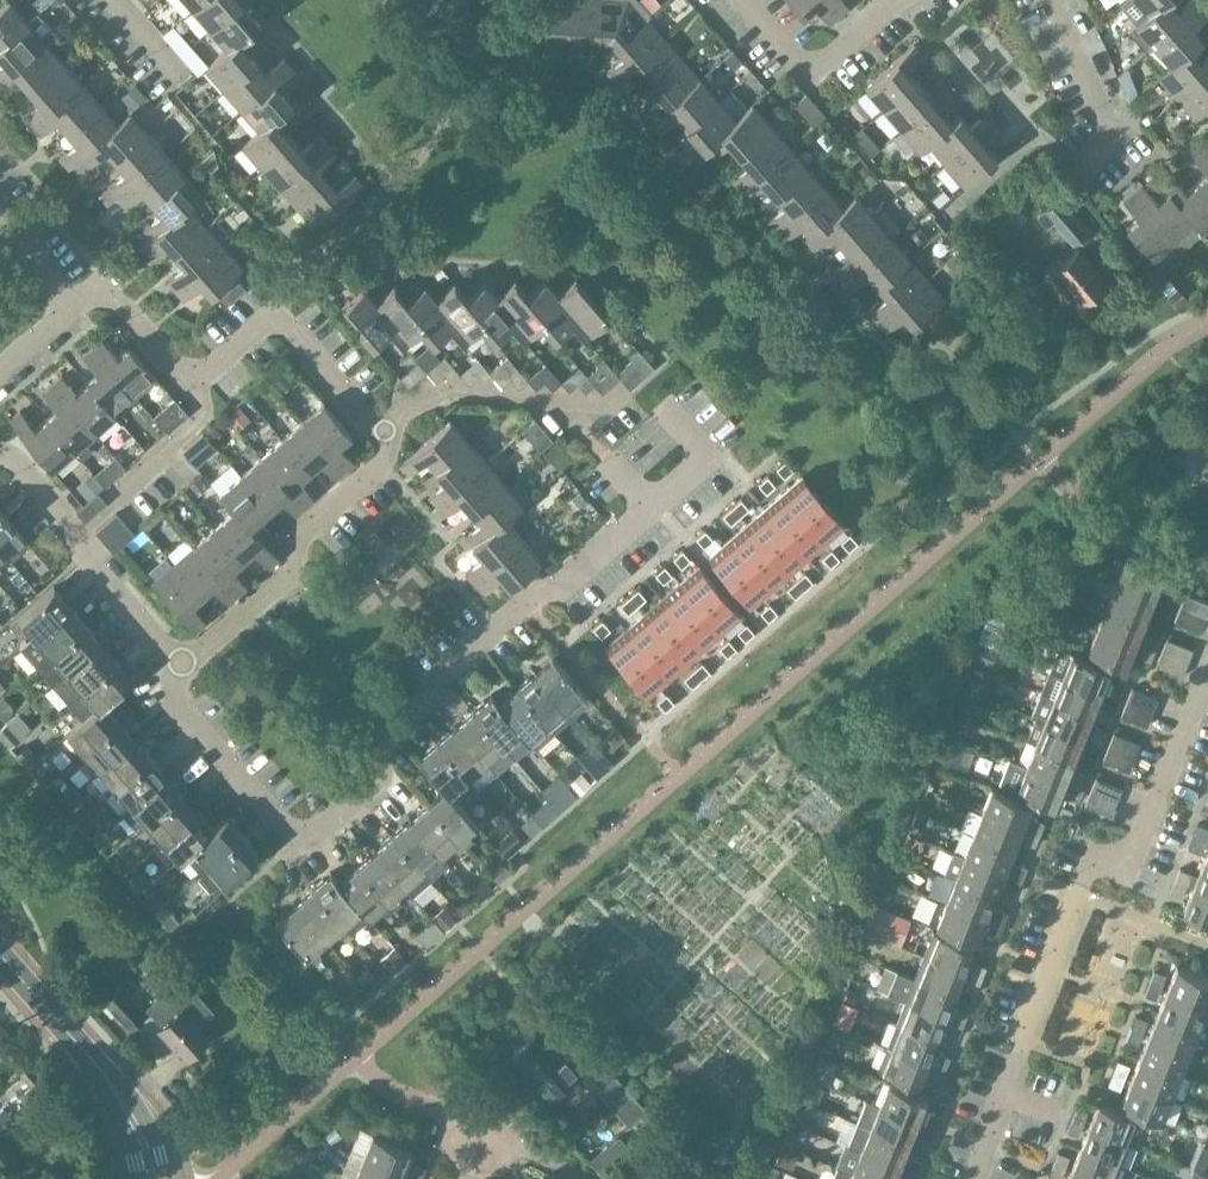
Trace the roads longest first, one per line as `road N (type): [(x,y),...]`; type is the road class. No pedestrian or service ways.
road 1 (residential): [(182,666),(179,708),(305,846),(376,784),(391,731),(426,700),(439,677),(712,458)]
road 2 (residential): [(182,666),(280,585),(300,541),(384,467),(383,435),(277,316),(195,388),(133,314),(109,300),(92,306)]
road 3 (residential): [(979,1178),(1090,874),(1142,840),(1207,687)]
road 4 (tertiary): [(154,1178),(147,1149),(117,1095),(0,951)]
road 5 (residential): [(748,0),(812,82),(898,0)]
road 6 (residential): [(1076,173),(1110,137),(1054,0)]
road 7 (residential): [(182,666),(77,538)]
road 8 (residential): [(92,306),(0,204)]
road 9 (residential): [(0,386),(92,306)]

